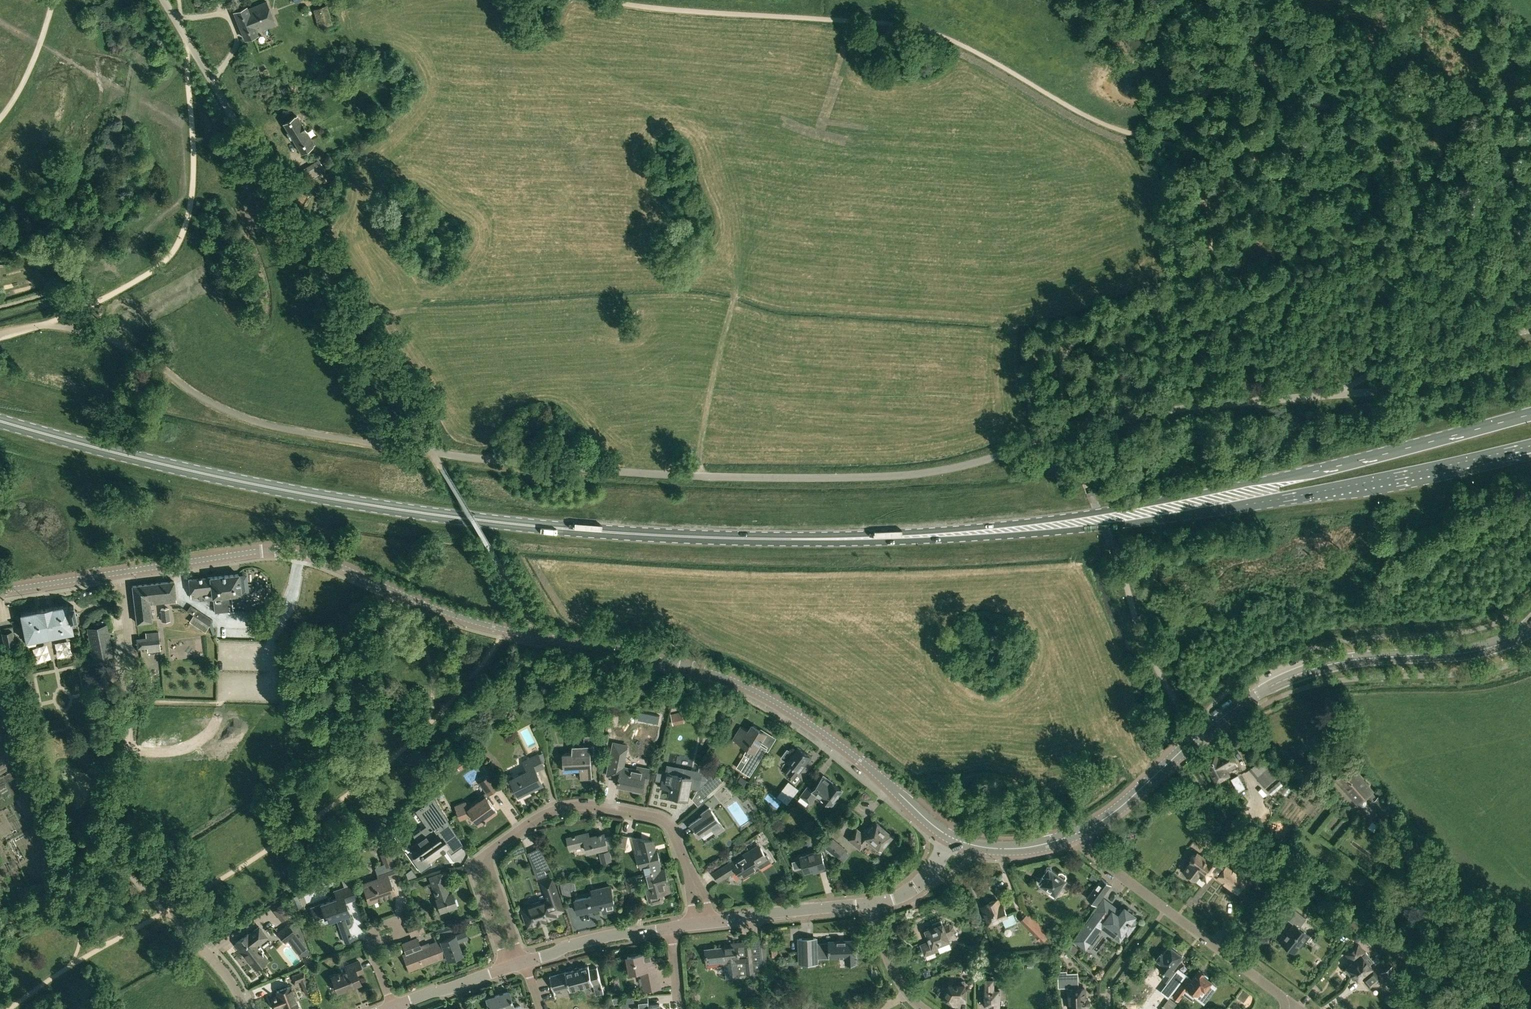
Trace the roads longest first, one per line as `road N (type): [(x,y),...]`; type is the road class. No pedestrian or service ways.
road 1 (unclassified): [(432,448),(634,475),(921,475),(974,465),(1085,421),(1370,392),(1530,353)]
road 2 (primary): [(0,419),(122,456),(398,509),(630,533),(848,538)]
road 3 (tertiary): [(887,783),(827,735),(738,682),(470,620),(317,557),(263,551),(126,573)]
road 4 (primary): [(1530,413),(1310,472),(1087,515),(848,538)]
road 5 (primary): [(848,538),(1135,523),(1312,495),(1530,446)]
road 6 (unclassified): [(432,448),(164,0)]
road 7 (tertiary): [(1076,835),(1274,684),(1335,663),(1483,649),(1530,628)]
road 8 (residential): [(488,856),(559,808),(583,806),(669,823),(695,884)]
road 9 (track): [(695,477),(738,288)]
road 10 (tertiary): [(712,921),(871,905)]
road 11 (residential): [(1286,1008),(1285,997),(1166,910)]
road 12 (tertiary): [(525,960),(669,926)]
road 13 (tertiary): [(951,839),(1012,851),(1076,835)]
road 14 (tertiary): [(126,573),(0,591)]
road 15 (residential): [(488,856),(474,865),(506,967)]
road 16 (residential): [(133,696),(126,573)]

